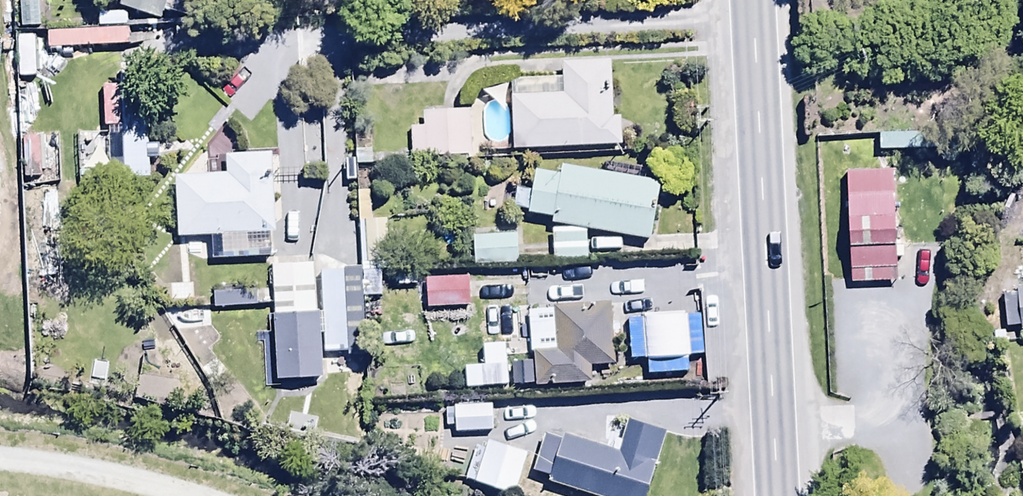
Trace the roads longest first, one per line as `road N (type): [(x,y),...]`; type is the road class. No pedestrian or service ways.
road 1 (secondary): [(750,0),(775,495)]

